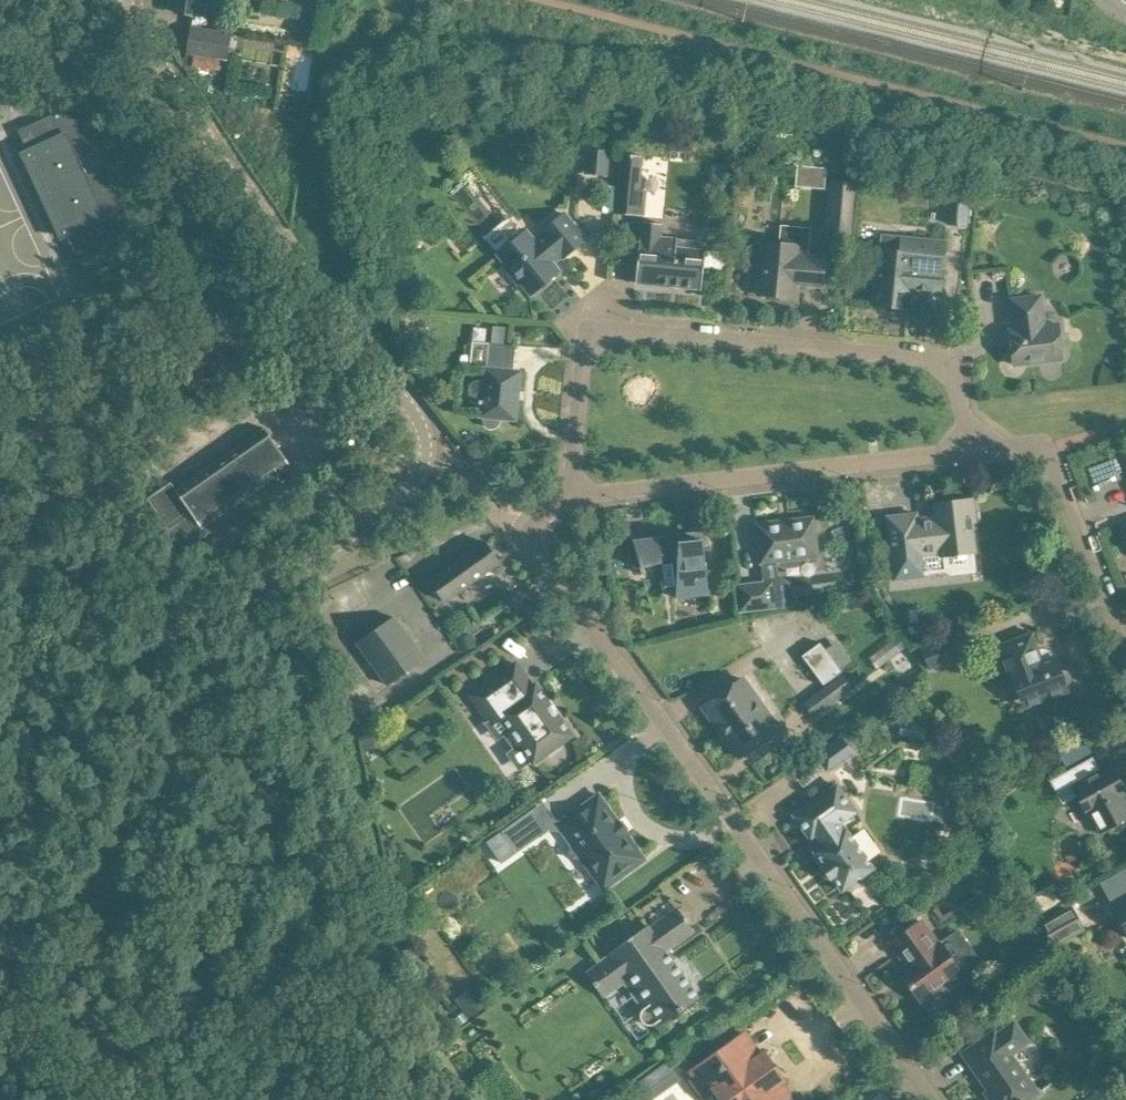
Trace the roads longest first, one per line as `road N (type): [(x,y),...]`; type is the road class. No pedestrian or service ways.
road 1 (unclassified): [(0,712),(328,552),(406,490),(427,455),(421,425),(245,196),(125,0)]
road 2 (residential): [(931,1099),(653,709),(534,558),(530,534),(572,500)]
road 3 (residential): [(975,450),(946,365),(624,328),(593,337),(582,358),(572,500)]
road 4 (residential): [(572,500),(975,450)]
road 5 (residential): [(1125,656),(1045,449)]

